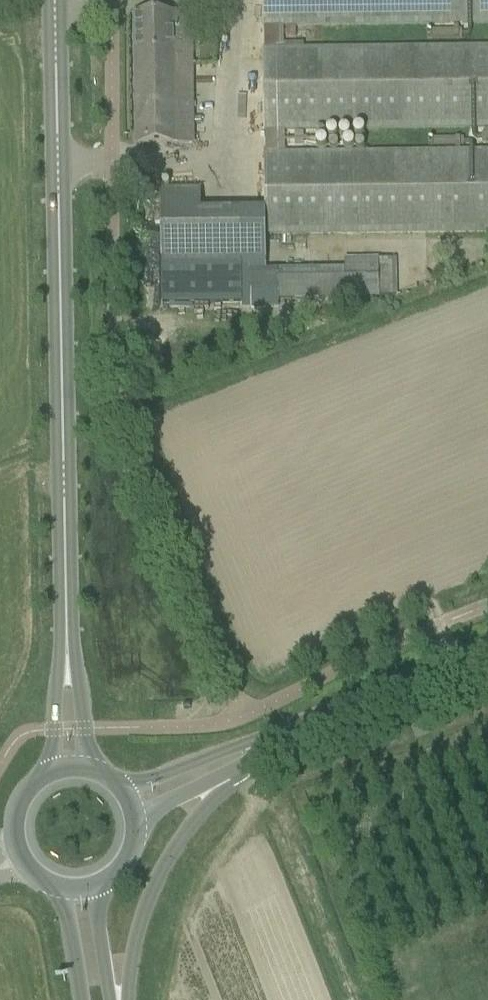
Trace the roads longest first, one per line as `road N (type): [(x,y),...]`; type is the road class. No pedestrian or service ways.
road 1 (secondary): [(55,0),(67,659)]
road 2 (secondary): [(127,999),(134,943),(160,875),(195,817),(237,770)]
road 3 (tertiary): [(272,741),(487,651)]
road 4 (tertiary): [(272,741),(232,747),(120,789)]

